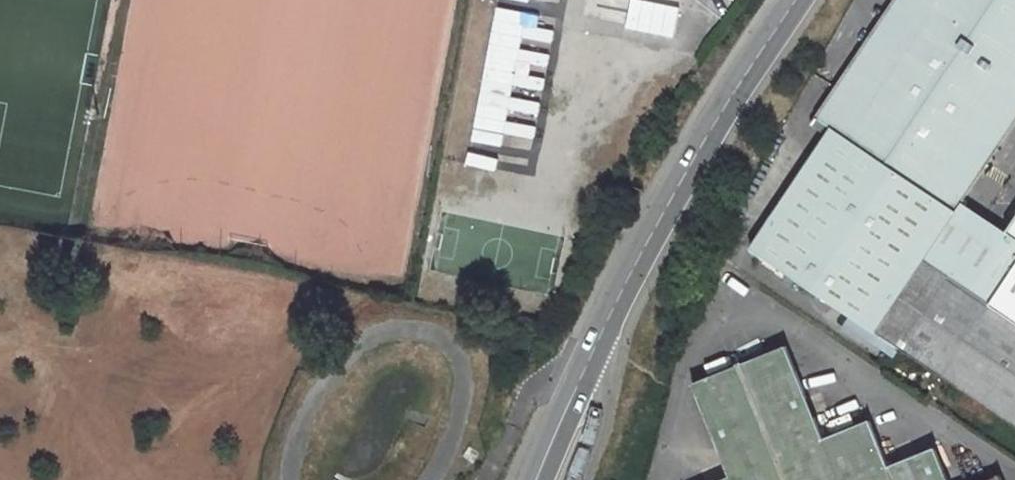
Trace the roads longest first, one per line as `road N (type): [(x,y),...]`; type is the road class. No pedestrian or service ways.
road 1 (unclassified): [(550,479),(613,316),(725,113),(800,0)]

